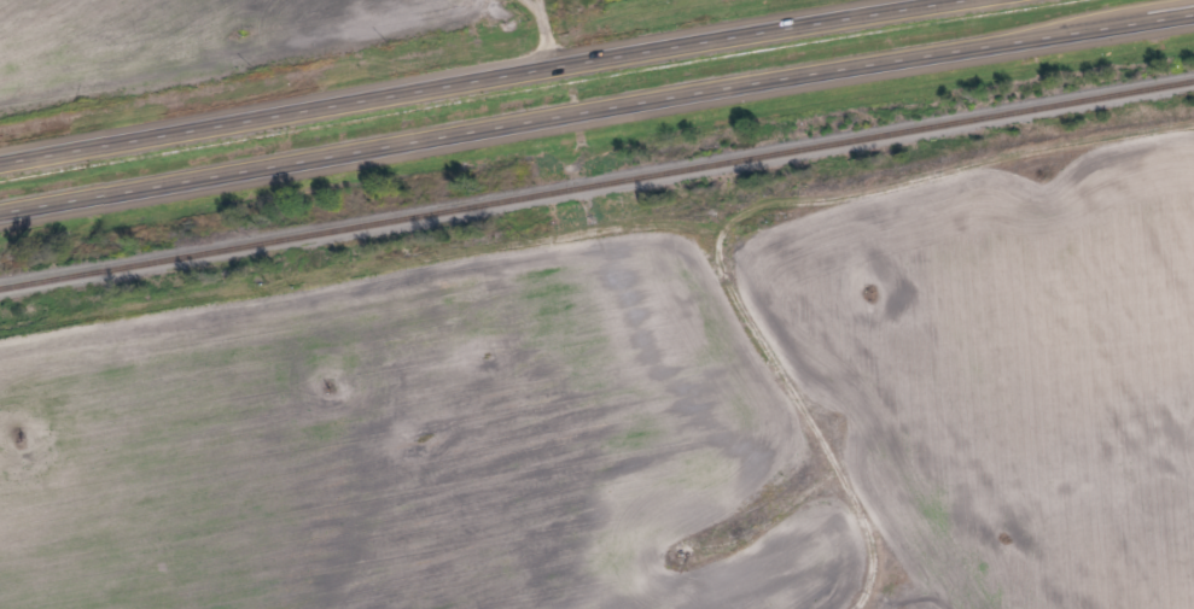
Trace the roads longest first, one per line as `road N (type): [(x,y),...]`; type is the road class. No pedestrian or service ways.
road 1 (trunk): [(0,215),(1193,0)]
road 2 (trunk): [(910,0),(0,154)]

